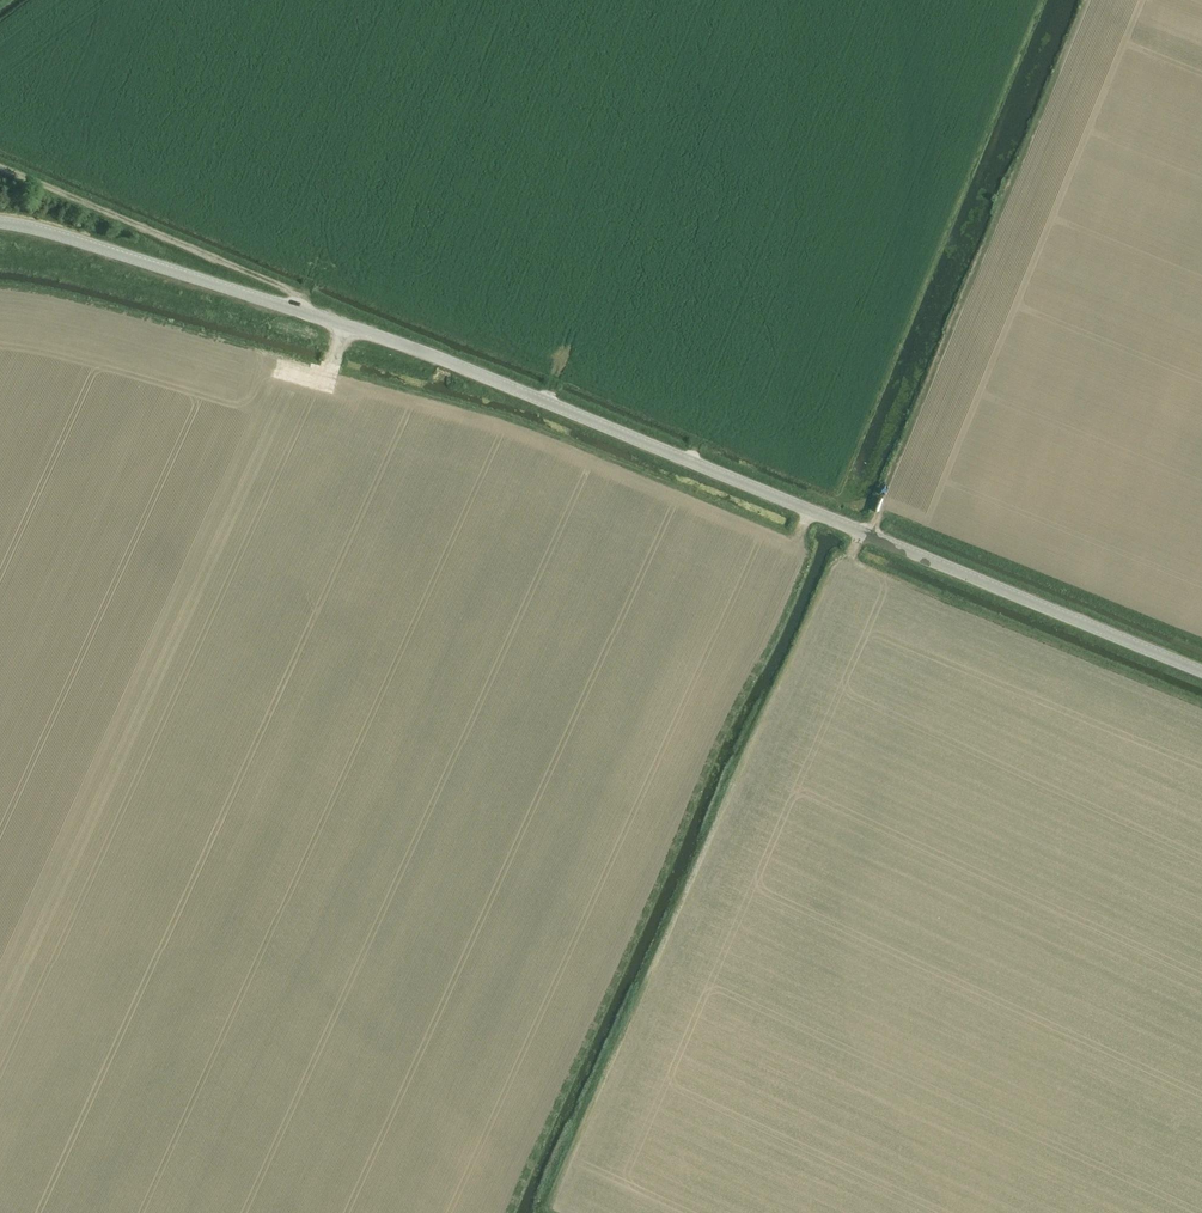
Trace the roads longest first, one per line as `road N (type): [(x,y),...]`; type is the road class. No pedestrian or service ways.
road 1 (unclassified): [(0,223),(420,352),(1201,672)]
road 2 (track): [(303,302),(0,167)]

